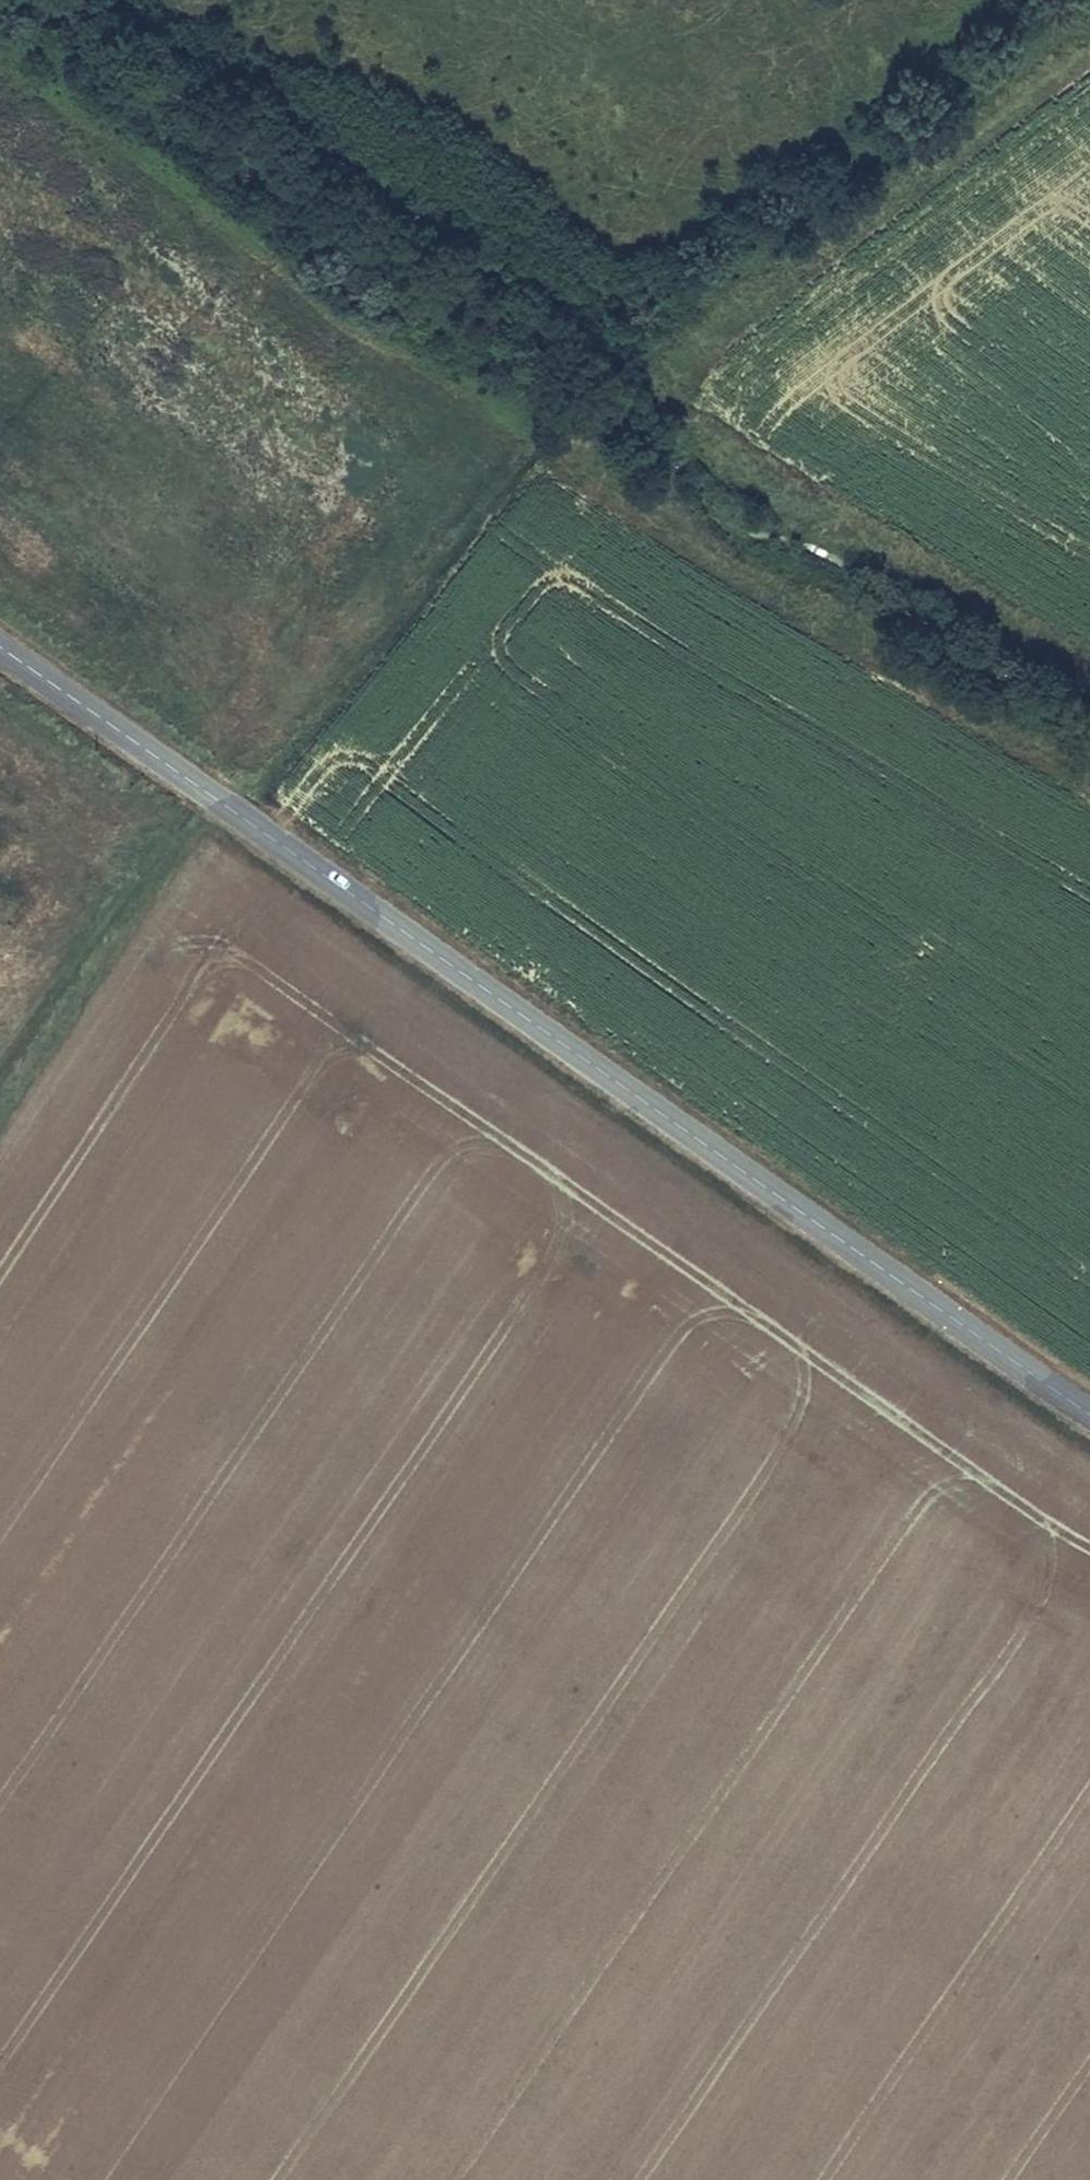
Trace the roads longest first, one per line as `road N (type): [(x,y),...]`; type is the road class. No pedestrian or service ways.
road 1 (tertiary): [(0,647),(1089,1415)]
road 2 (track): [(195,785),(0,1076)]

